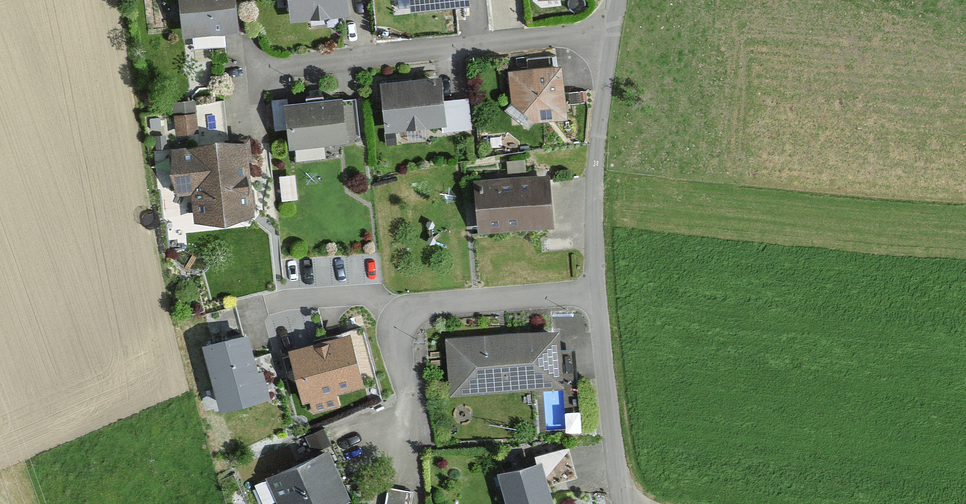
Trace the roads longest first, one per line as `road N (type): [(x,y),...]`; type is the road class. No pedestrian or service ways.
road 1 (residential): [(598,291),(418,303),(400,319),(414,497)]
road 2 (residential): [(615,36),(273,65)]
road 3 (residential): [(598,291),(592,176),(615,36)]
road 4 (residential): [(620,503),(598,291)]

